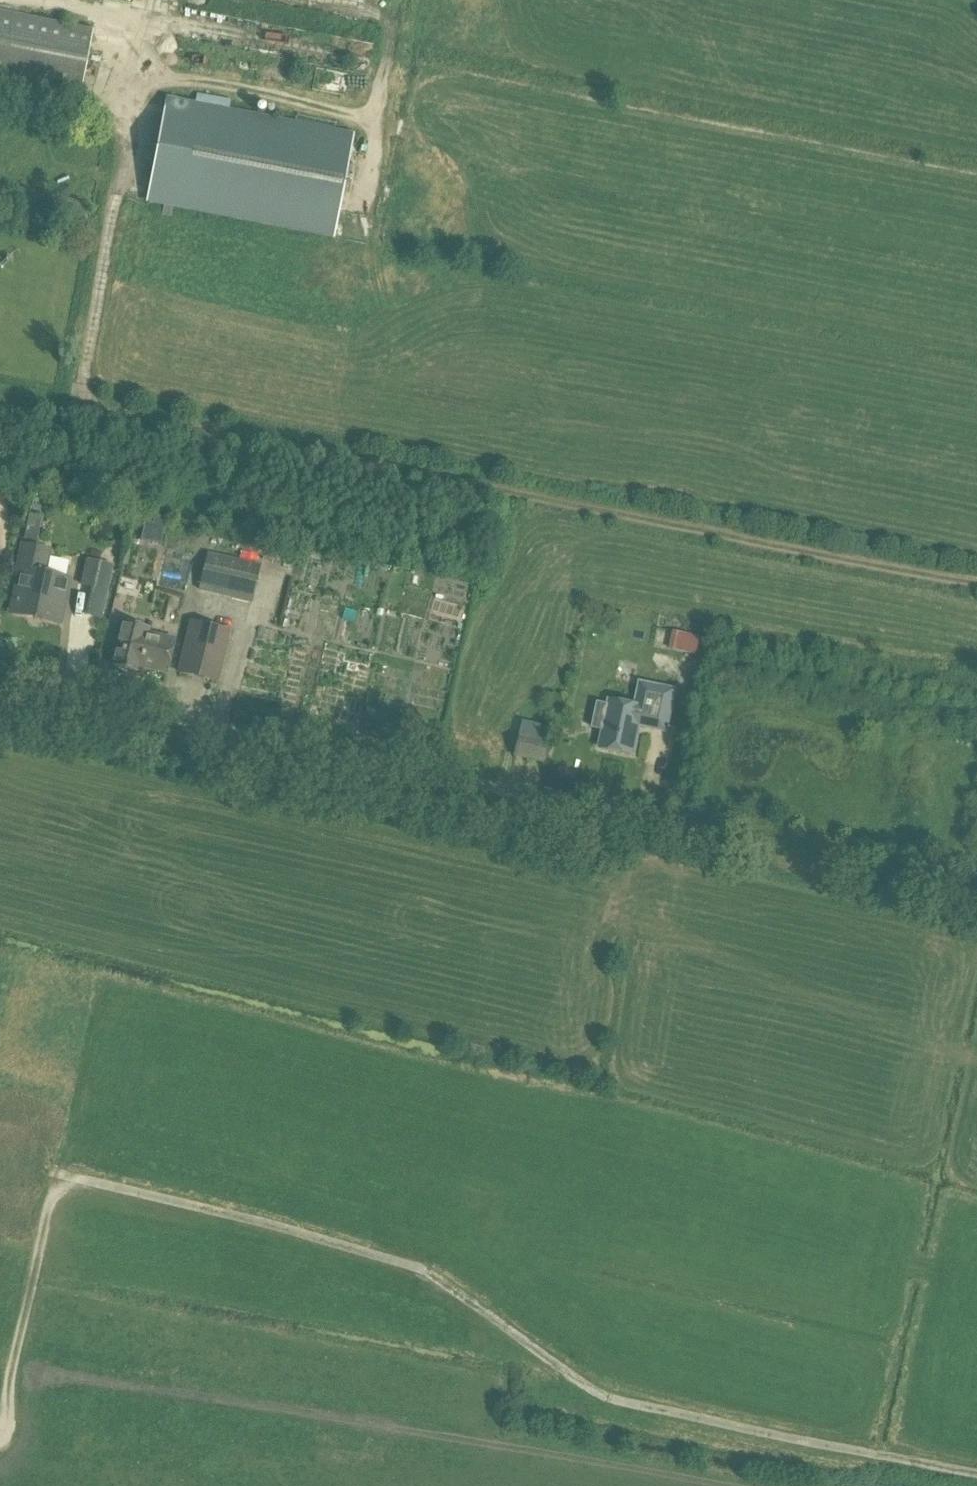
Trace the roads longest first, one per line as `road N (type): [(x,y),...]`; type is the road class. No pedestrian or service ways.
road 1 (unclassified): [(862,878),(607,811),(0,678)]

